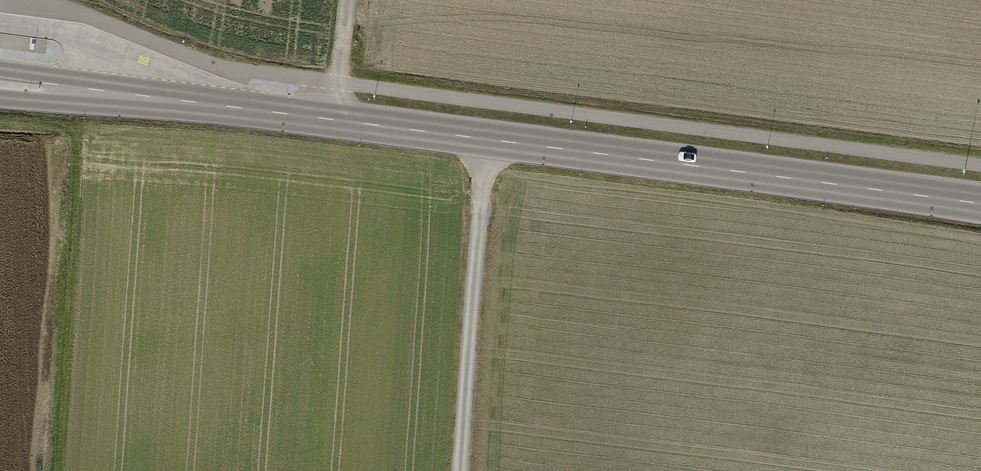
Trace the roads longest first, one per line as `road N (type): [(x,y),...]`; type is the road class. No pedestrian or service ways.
road 1 (tertiary): [(980,204),(0,80)]
road 2 (track): [(484,138),(463,470)]
road 3 (track): [(347,0),(335,120)]

